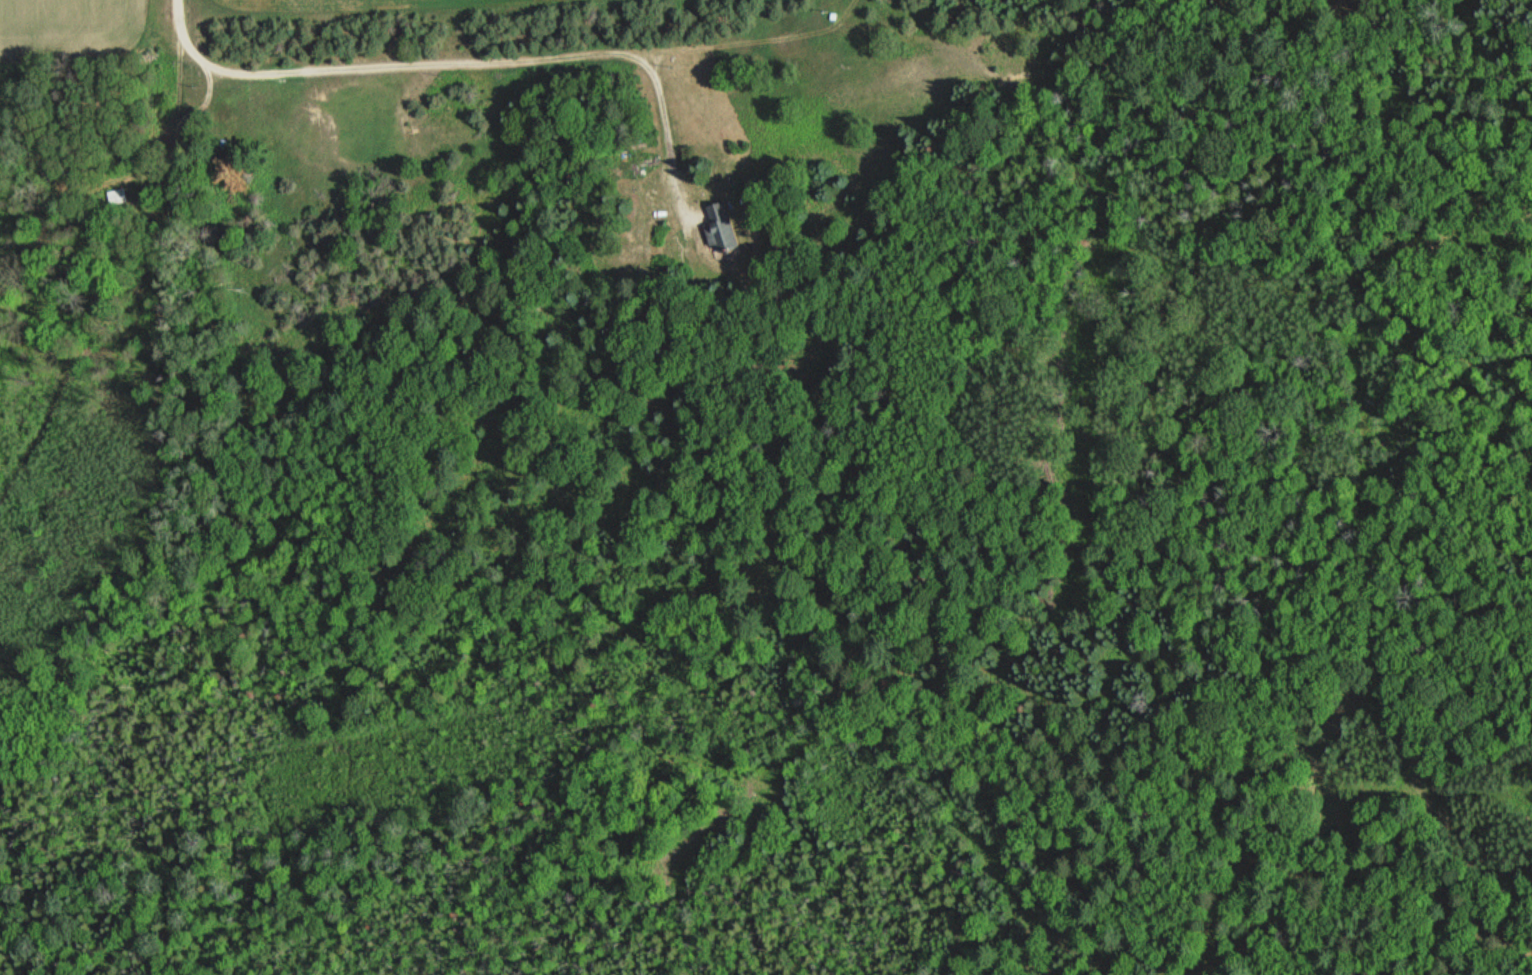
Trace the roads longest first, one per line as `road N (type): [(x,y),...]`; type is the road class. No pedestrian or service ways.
road 1 (track): [(0,526),(148,262),(168,200),(179,22)]

